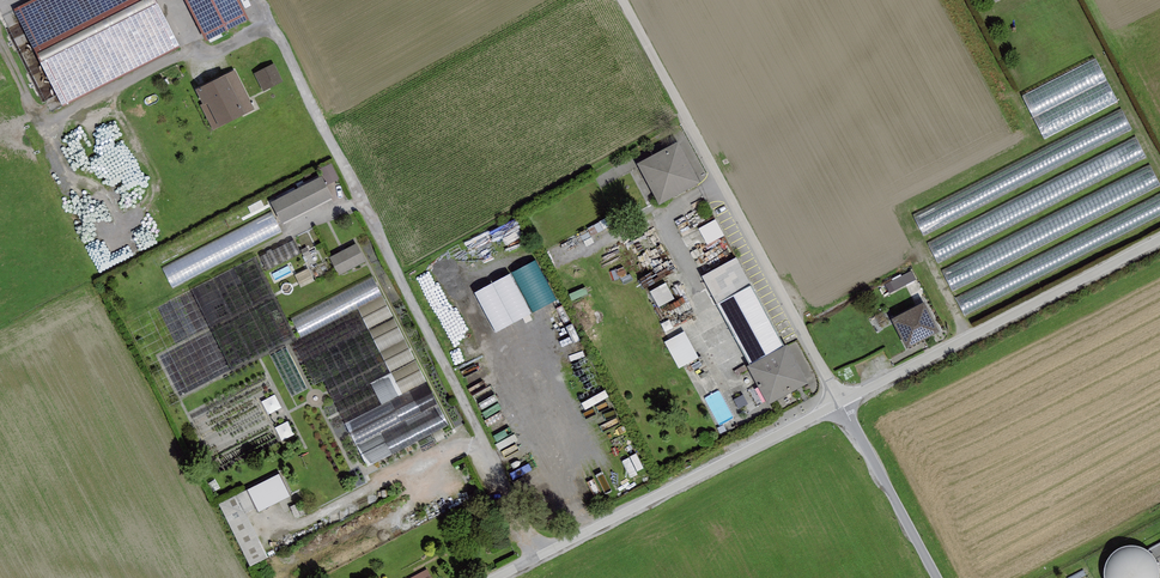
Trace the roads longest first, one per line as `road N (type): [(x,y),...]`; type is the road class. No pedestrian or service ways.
road 1 (unclassified): [(260,0),(538,556)]
road 2 (unclassified): [(620,0),(842,402)]
road 3 (unclassified): [(1159,239),(842,402)]
road 4 (unclassified): [(842,402),(538,556)]
road 5 (unclassified): [(842,402),(936,577)]

